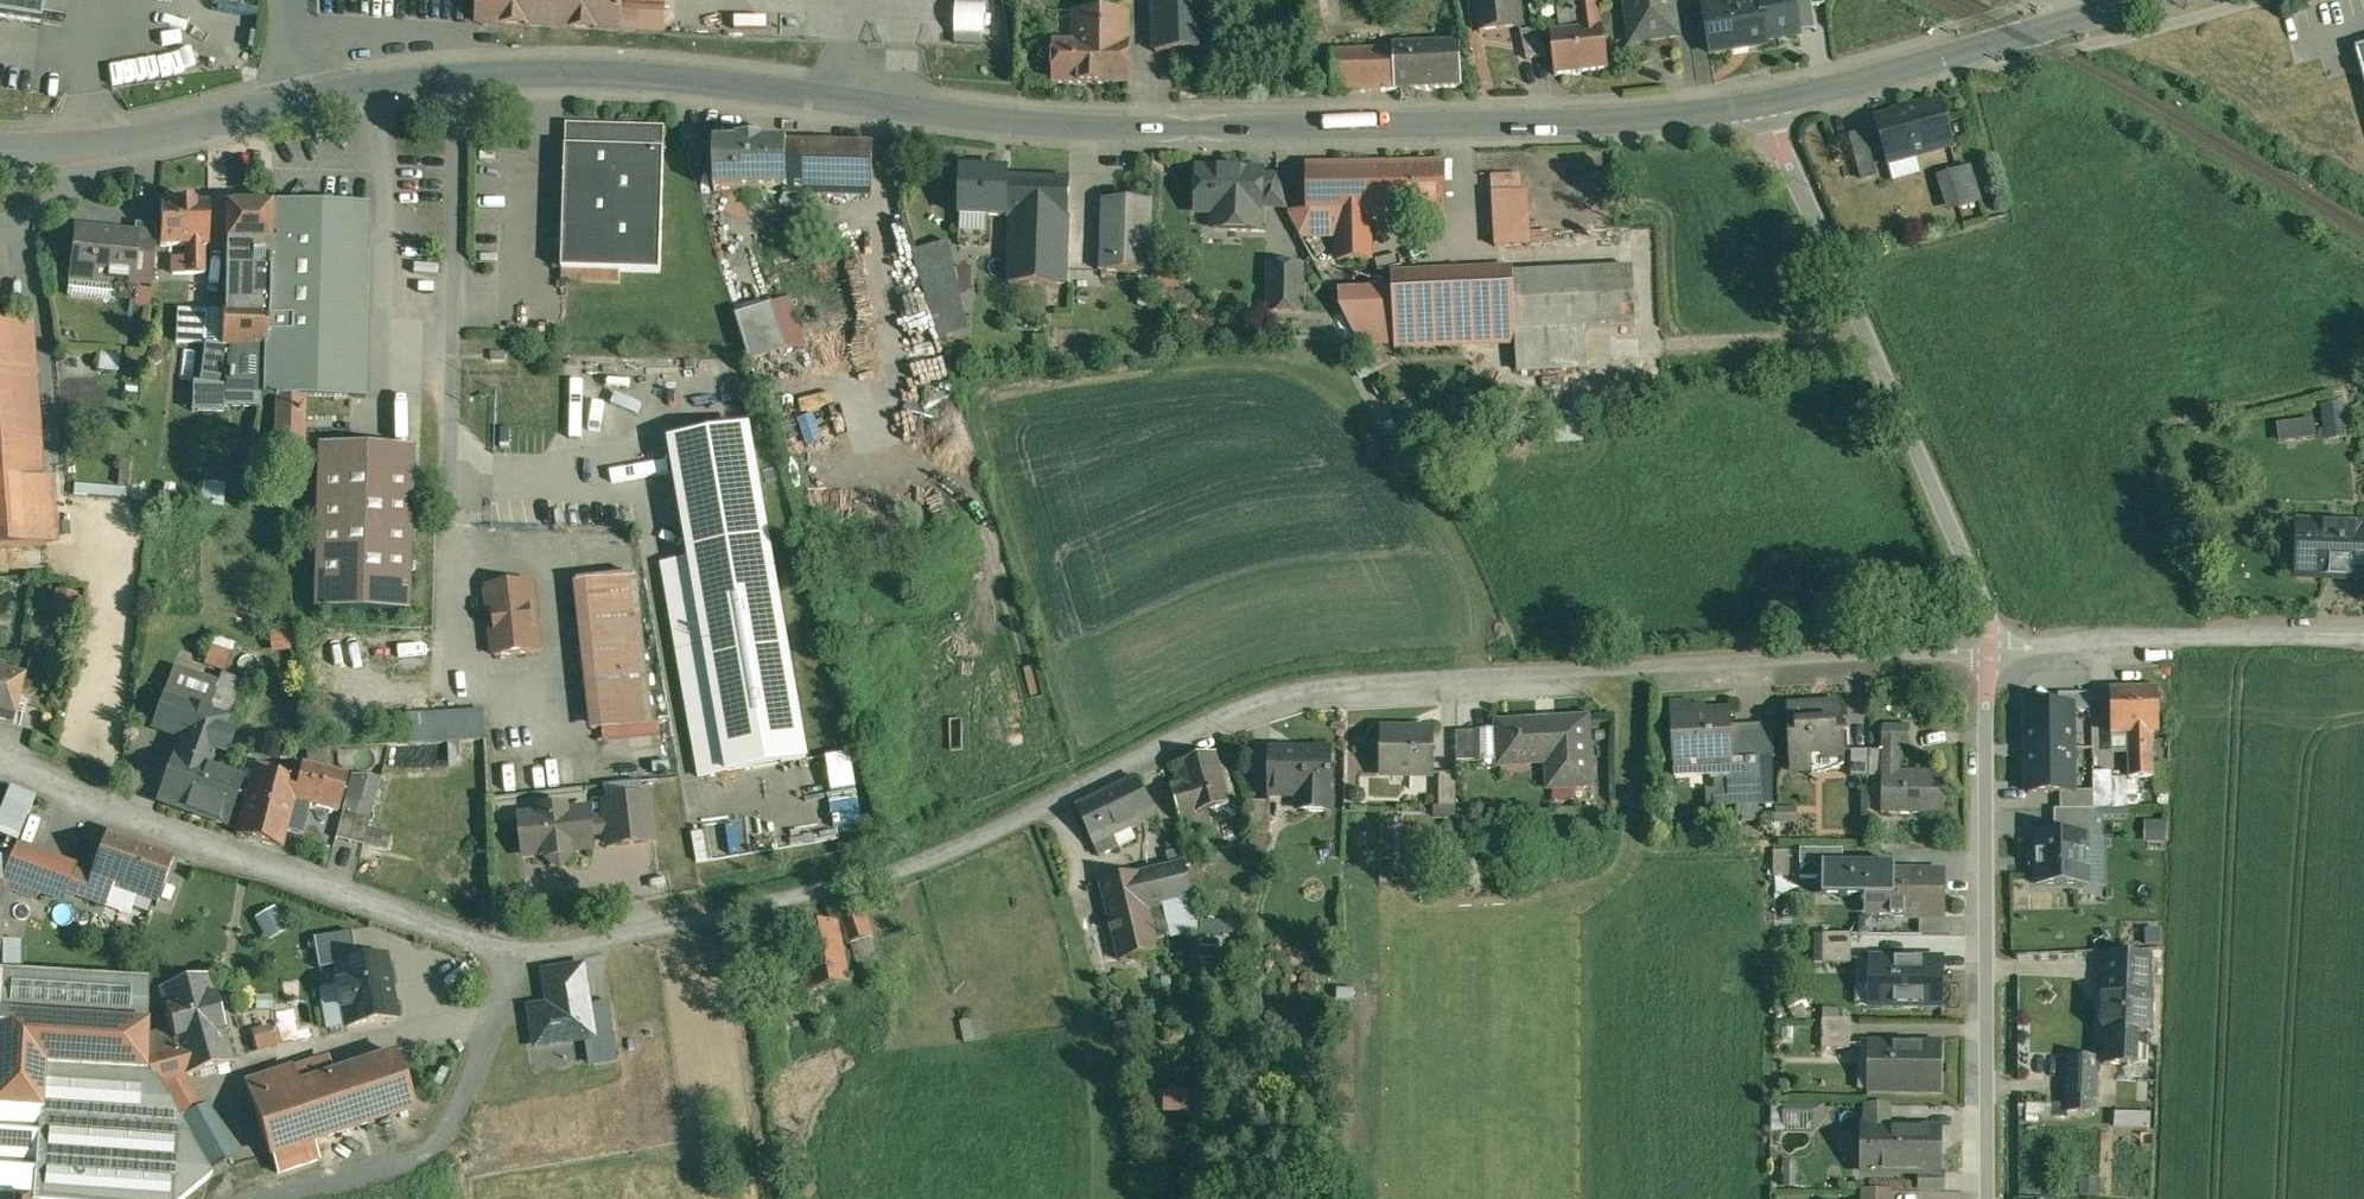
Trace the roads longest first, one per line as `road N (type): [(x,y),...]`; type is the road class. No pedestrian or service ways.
road 1 (residential): [(1987,657),(1310,696),(1243,713),(901,871),(548,954),(520,954),(77,796),(0,754)]
road 2 (residential): [(0,152),(62,152),(179,135),(300,98),(560,69),(637,71),(1040,126),(1616,122),(1766,106)]
road 3 (residential): [(1766,106),(1980,588),(1987,657)]
road 4 (residential): [(1987,657),(1987,1198)]
road 5 (residential): [(1766,106),(2158,0)]
road 6 (residential): [(2363,641),(2206,639),(1987,657)]
road 7 (track): [(298,1198),(412,1170),(450,1138),(520,954)]

